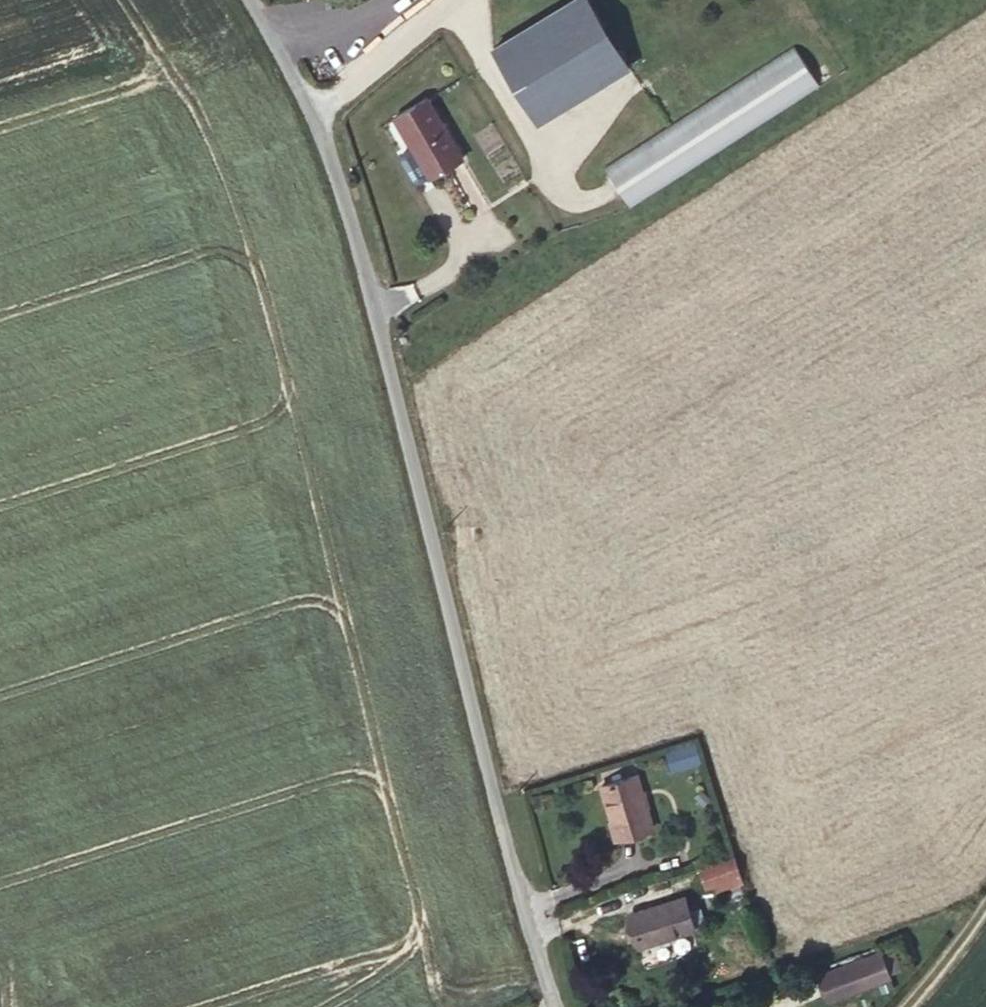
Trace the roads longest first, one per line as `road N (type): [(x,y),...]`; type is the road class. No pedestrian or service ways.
road 1 (unclassified): [(565,1006),(500,802),(310,76),(261,0)]

